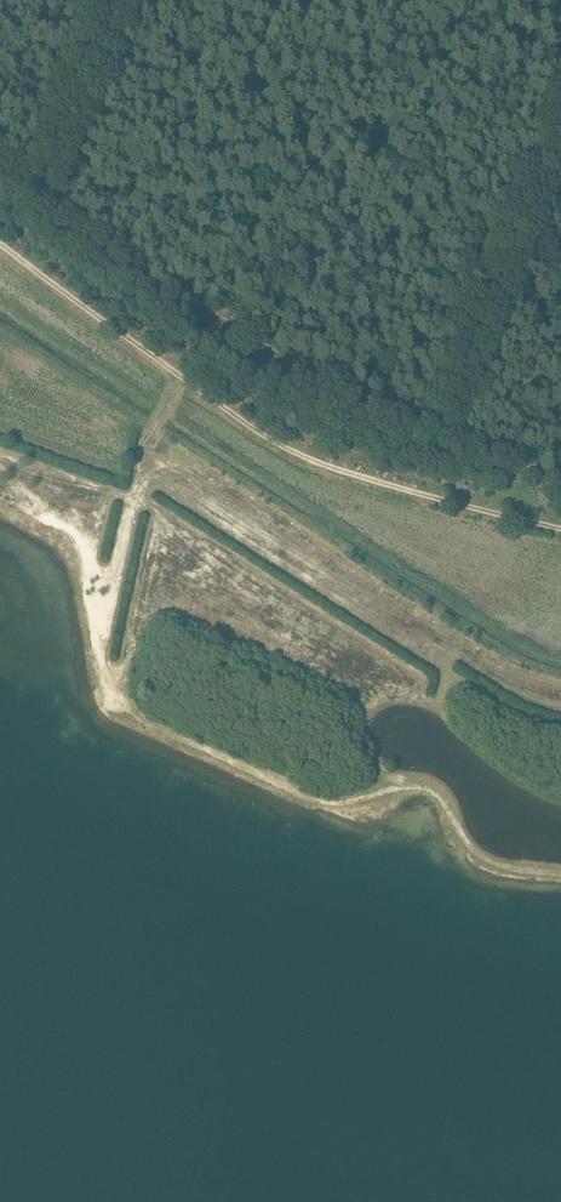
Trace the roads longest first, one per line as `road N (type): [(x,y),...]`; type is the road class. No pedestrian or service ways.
road 1 (track): [(0,166),(293,363),(560,472)]
road 2 (track): [(560,528),(404,490),(284,446),(0,244)]
road 3 (track): [(433,426),(560,128)]
road 4 (track): [(46,198),(117,0)]

